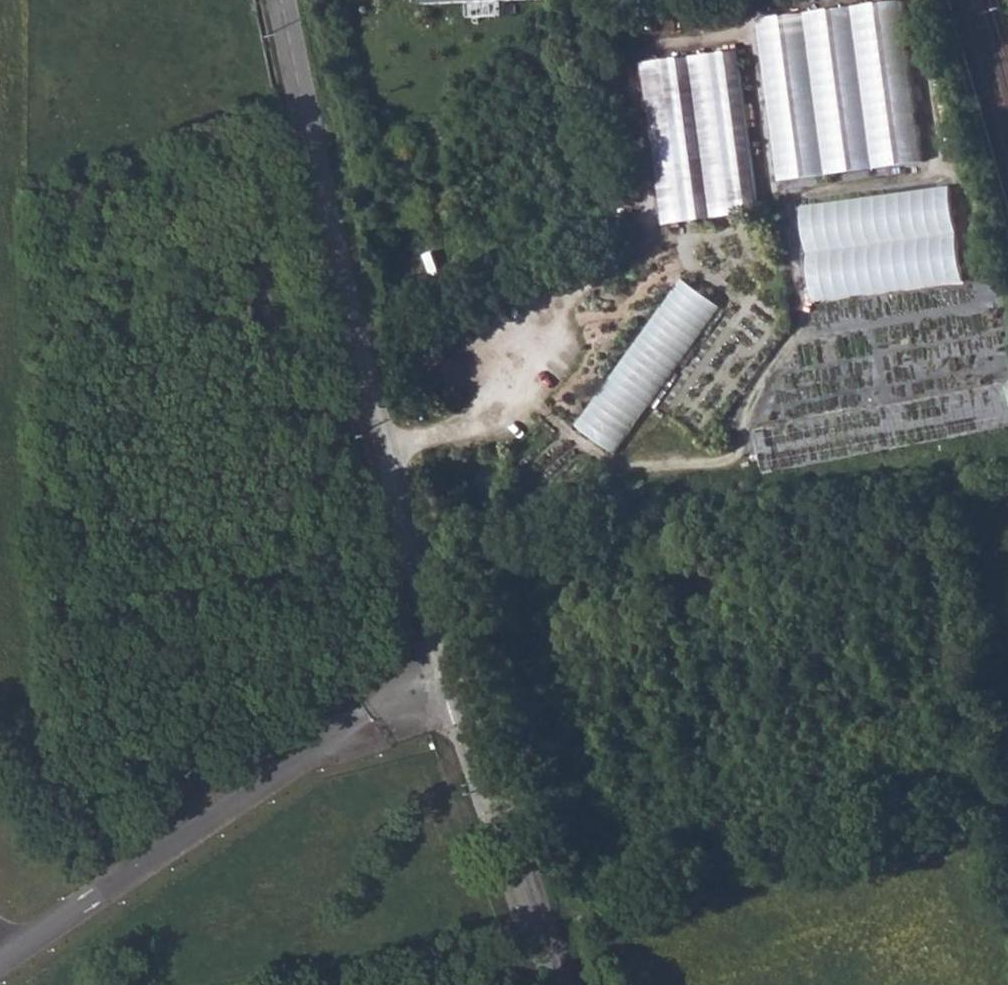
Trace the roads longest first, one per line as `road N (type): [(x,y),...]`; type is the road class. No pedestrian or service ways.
road 1 (secondary): [(281,0),(362,378),(561,984)]

